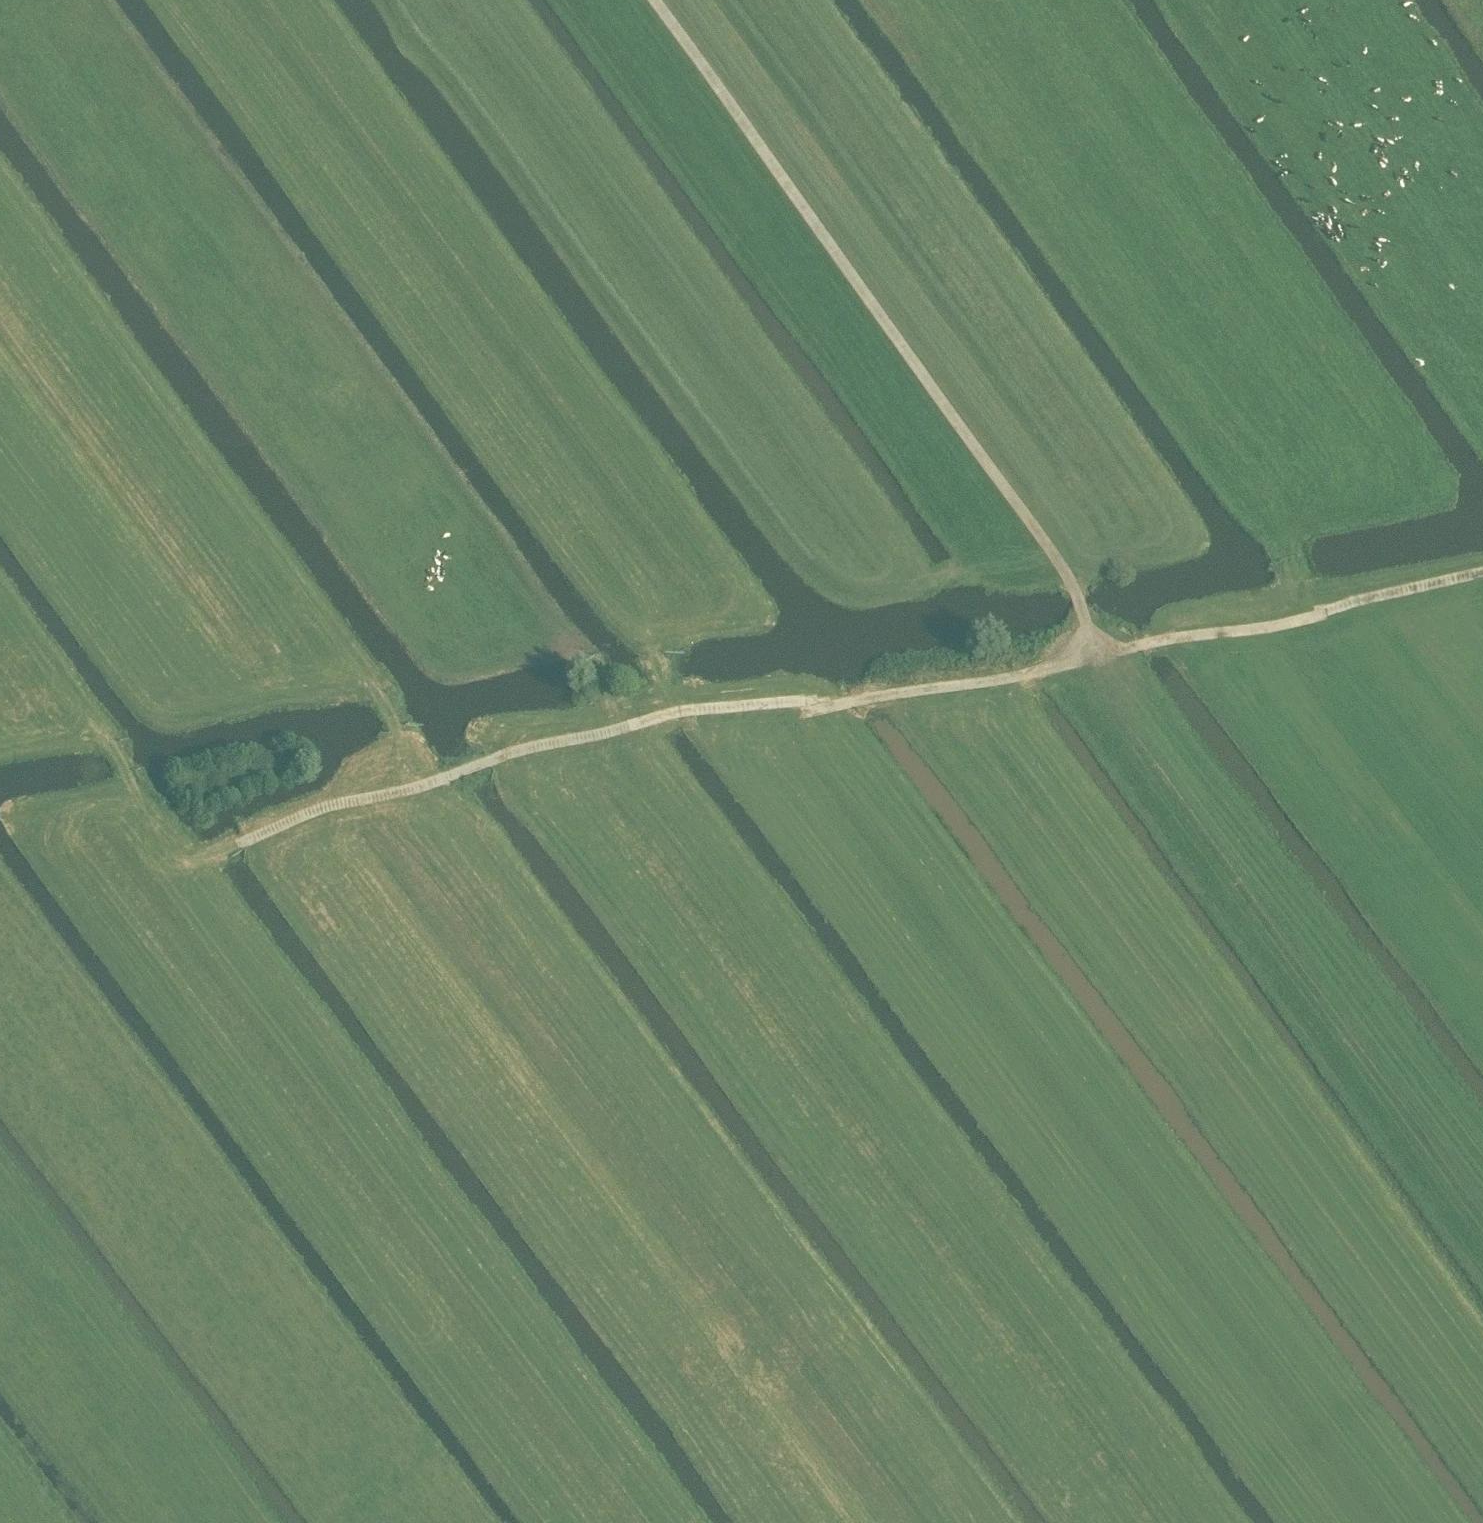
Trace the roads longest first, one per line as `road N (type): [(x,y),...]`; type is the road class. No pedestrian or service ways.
road 1 (track): [(204,859),(330,803),(416,786),(679,709),(797,700),(826,706),(1042,670),(1173,637),(1281,623),(1482,573)]
road 2 (track): [(430,783),(431,828),(513,891),(549,933),(995,1522)]
road 3 (track): [(1068,577),(1119,701),(1482,1198)]
road 4 (track): [(1068,577),(653,0)]

